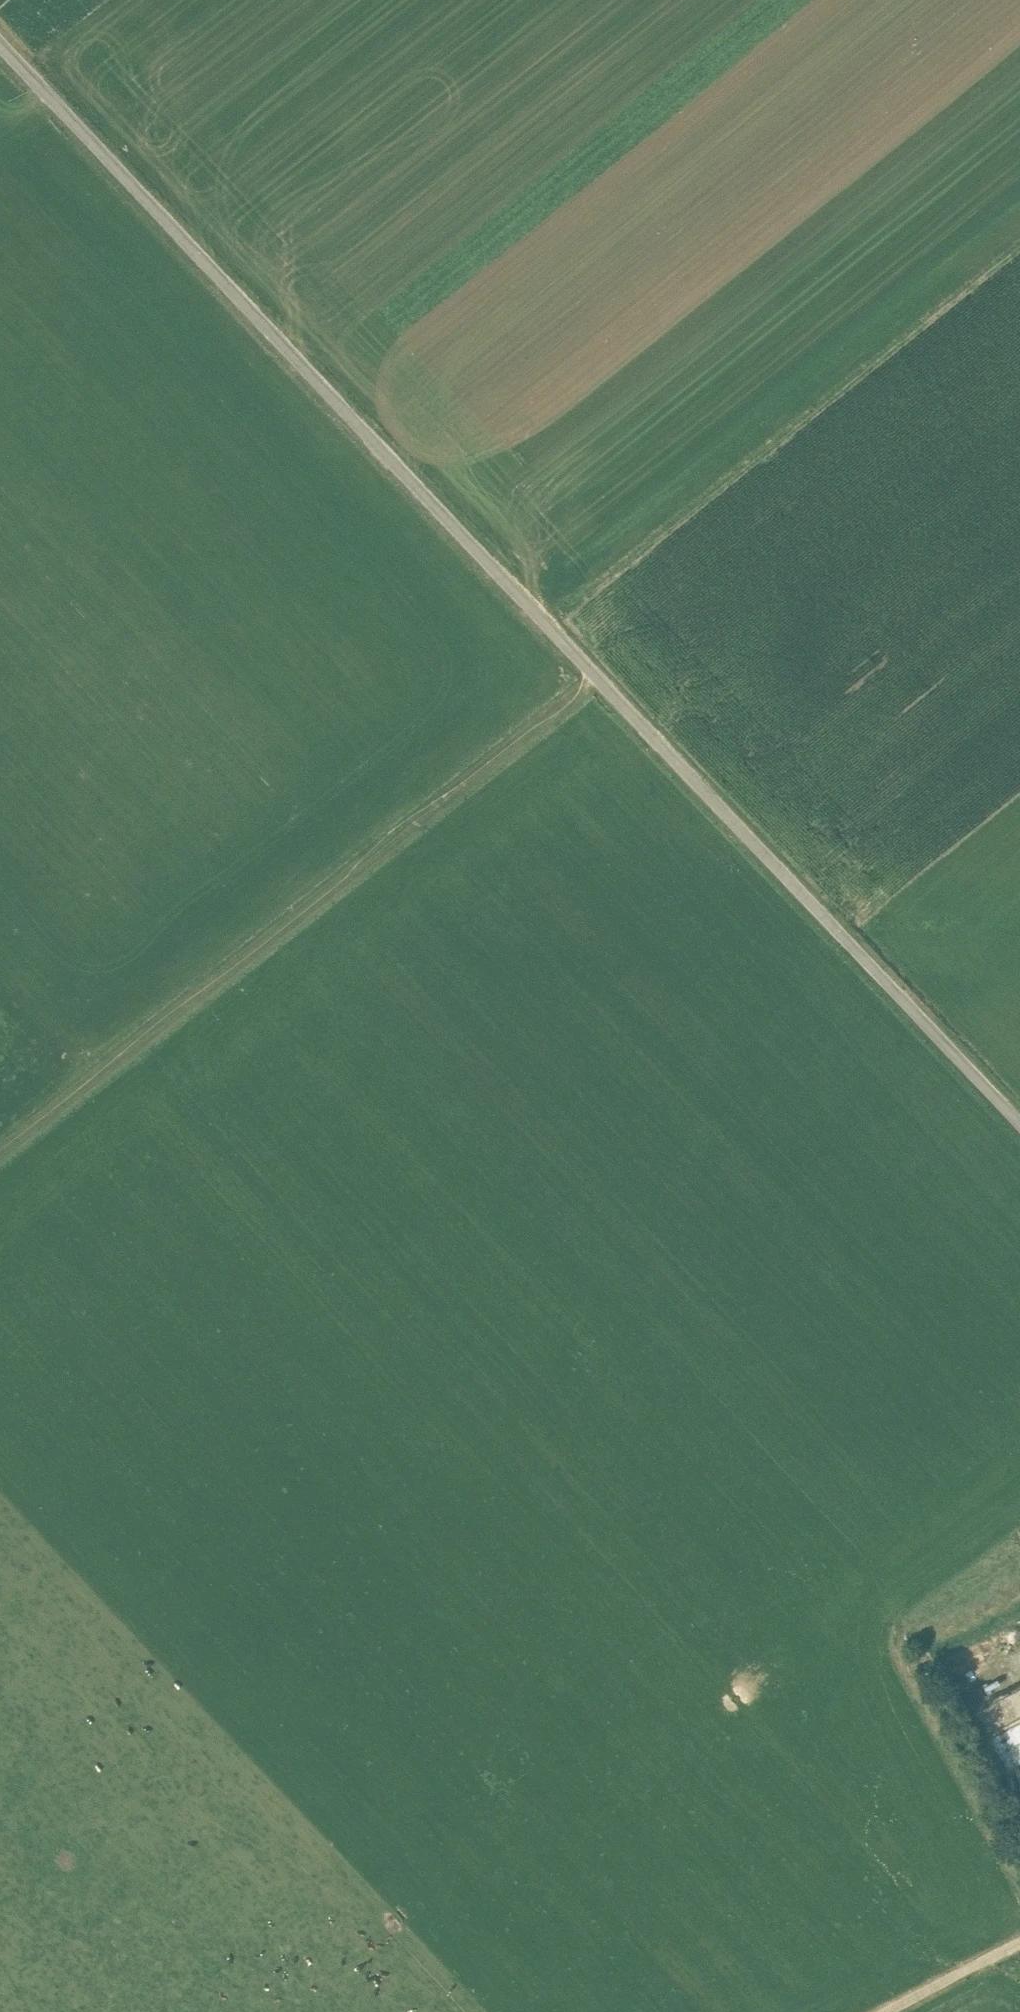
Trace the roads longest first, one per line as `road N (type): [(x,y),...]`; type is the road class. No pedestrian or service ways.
road 1 (unclassified): [(1019,1131),(0,48)]
road 2 (track): [(1019,1946),(895,2011)]

